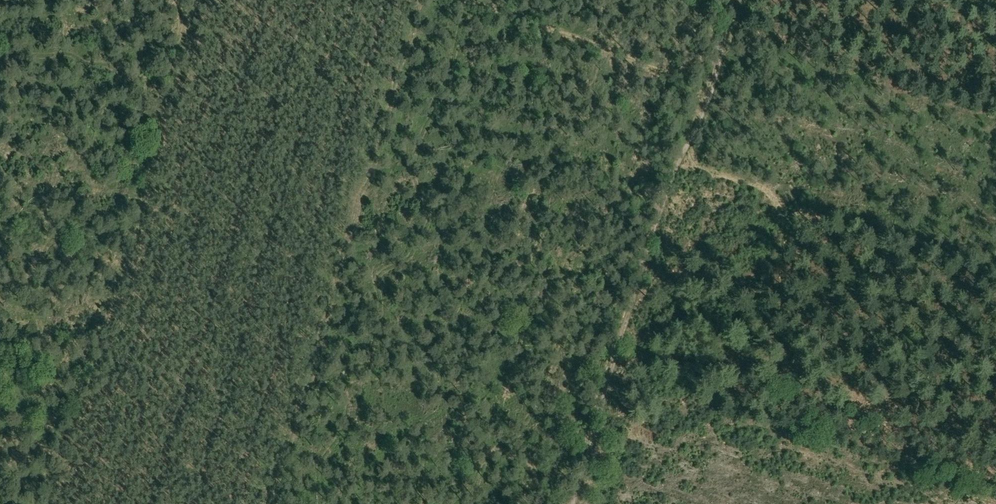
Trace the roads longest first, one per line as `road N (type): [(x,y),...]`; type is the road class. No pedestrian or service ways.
road 1 (track): [(584,503),(744,0)]

